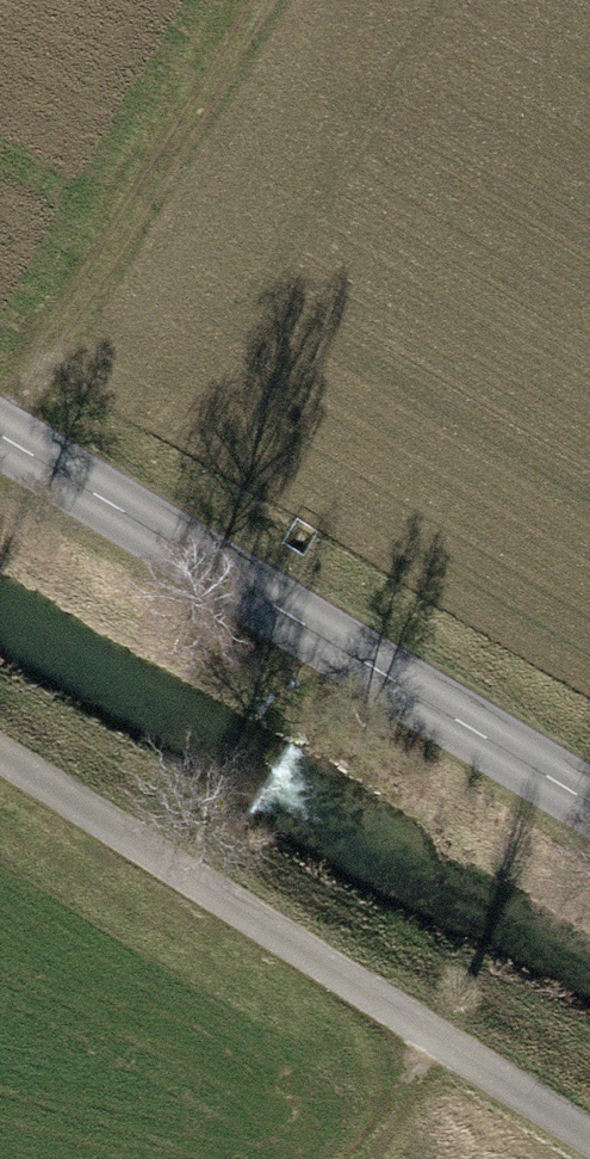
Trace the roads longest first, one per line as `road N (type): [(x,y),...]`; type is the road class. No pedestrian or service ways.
road 1 (track): [(0,759),(589,1135)]
road 2 (tertiary): [(589,794),(0,435)]
road 3 (track): [(0,422),(260,0)]

